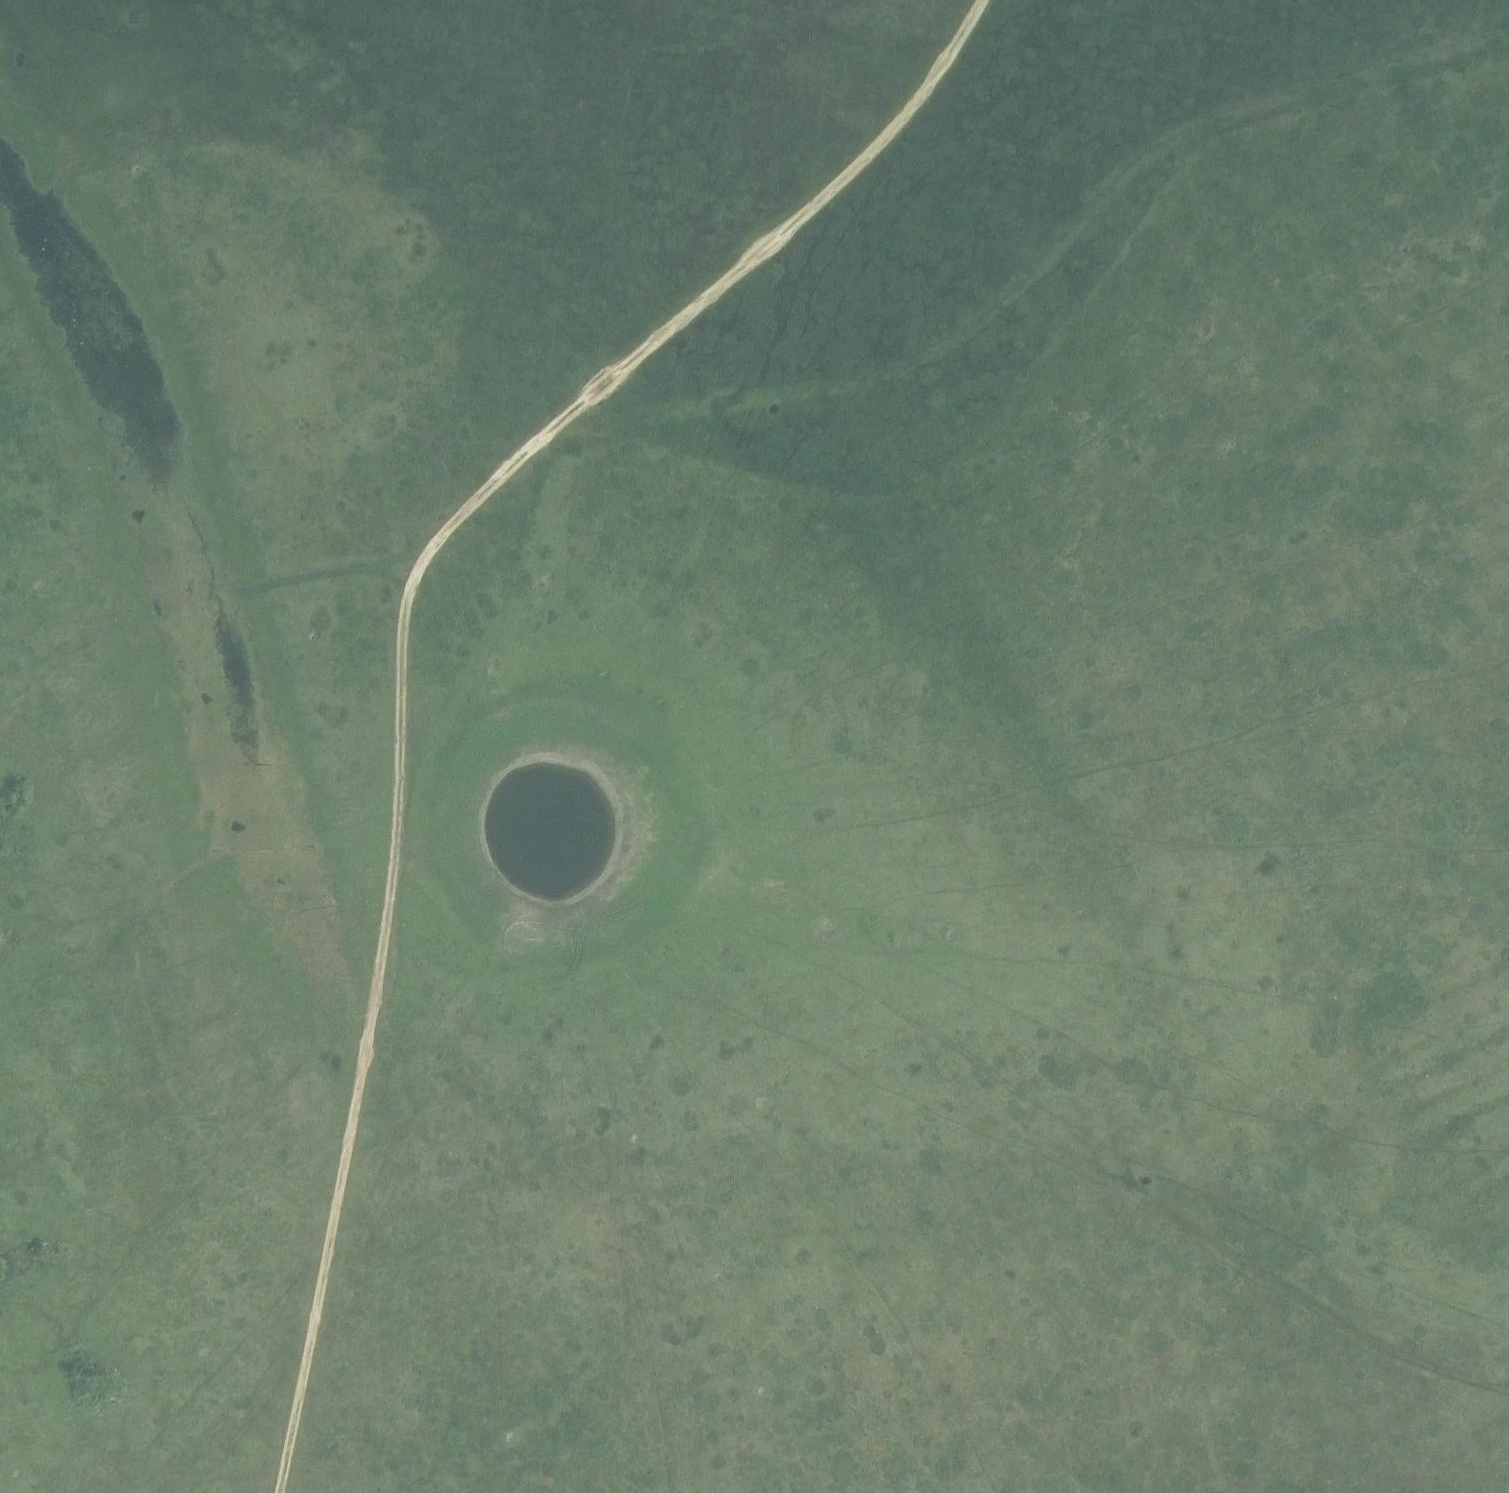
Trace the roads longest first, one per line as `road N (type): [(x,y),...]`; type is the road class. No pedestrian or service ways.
road 1 (track): [(278,1492),(399,857),(419,566),(453,520),(917,84),(977,0)]

